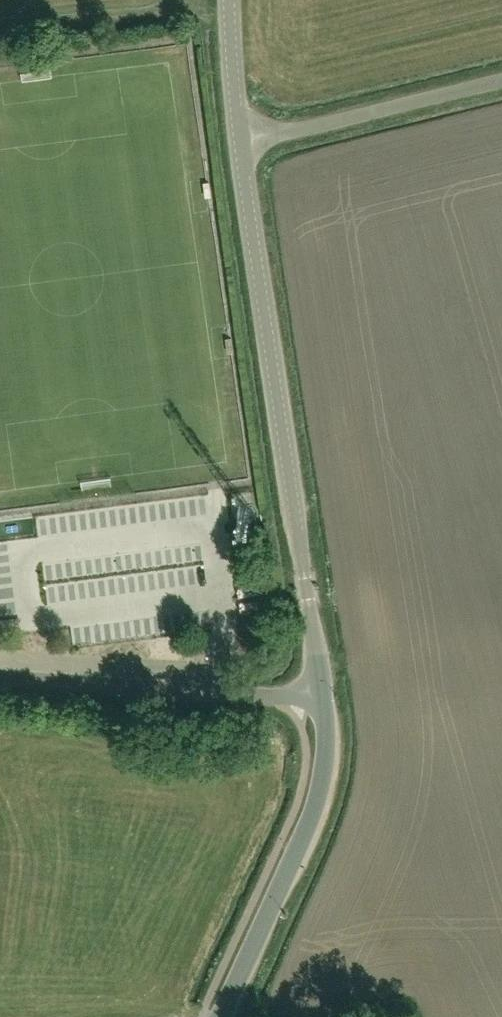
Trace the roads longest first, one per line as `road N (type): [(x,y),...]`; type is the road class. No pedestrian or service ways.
road 1 (tertiary): [(325,703),(241,141)]
road 2 (tertiary): [(219,1016),(316,804),(325,703)]
road 3 (unclassified): [(0,679),(325,703)]
road 4 (unclassified): [(241,141),(501,81)]
road 5 (tertiary): [(241,141),(228,0)]

